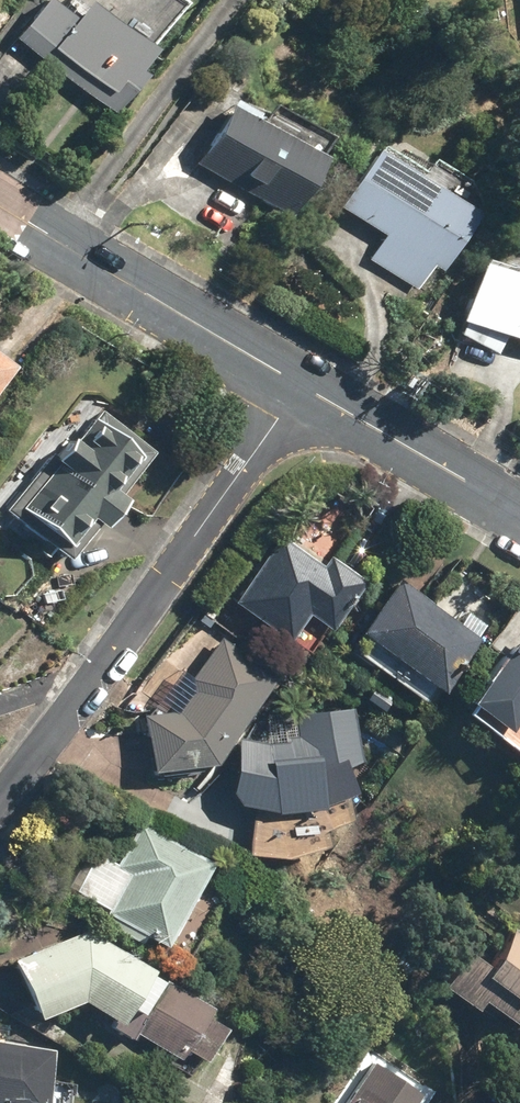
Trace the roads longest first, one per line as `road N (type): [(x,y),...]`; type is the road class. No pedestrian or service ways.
road 1 (residential): [(303,386),(0,799)]
road 2 (residential): [(303,386),(0,204)]
road 3 (residential): [(519,512),(303,386)]

